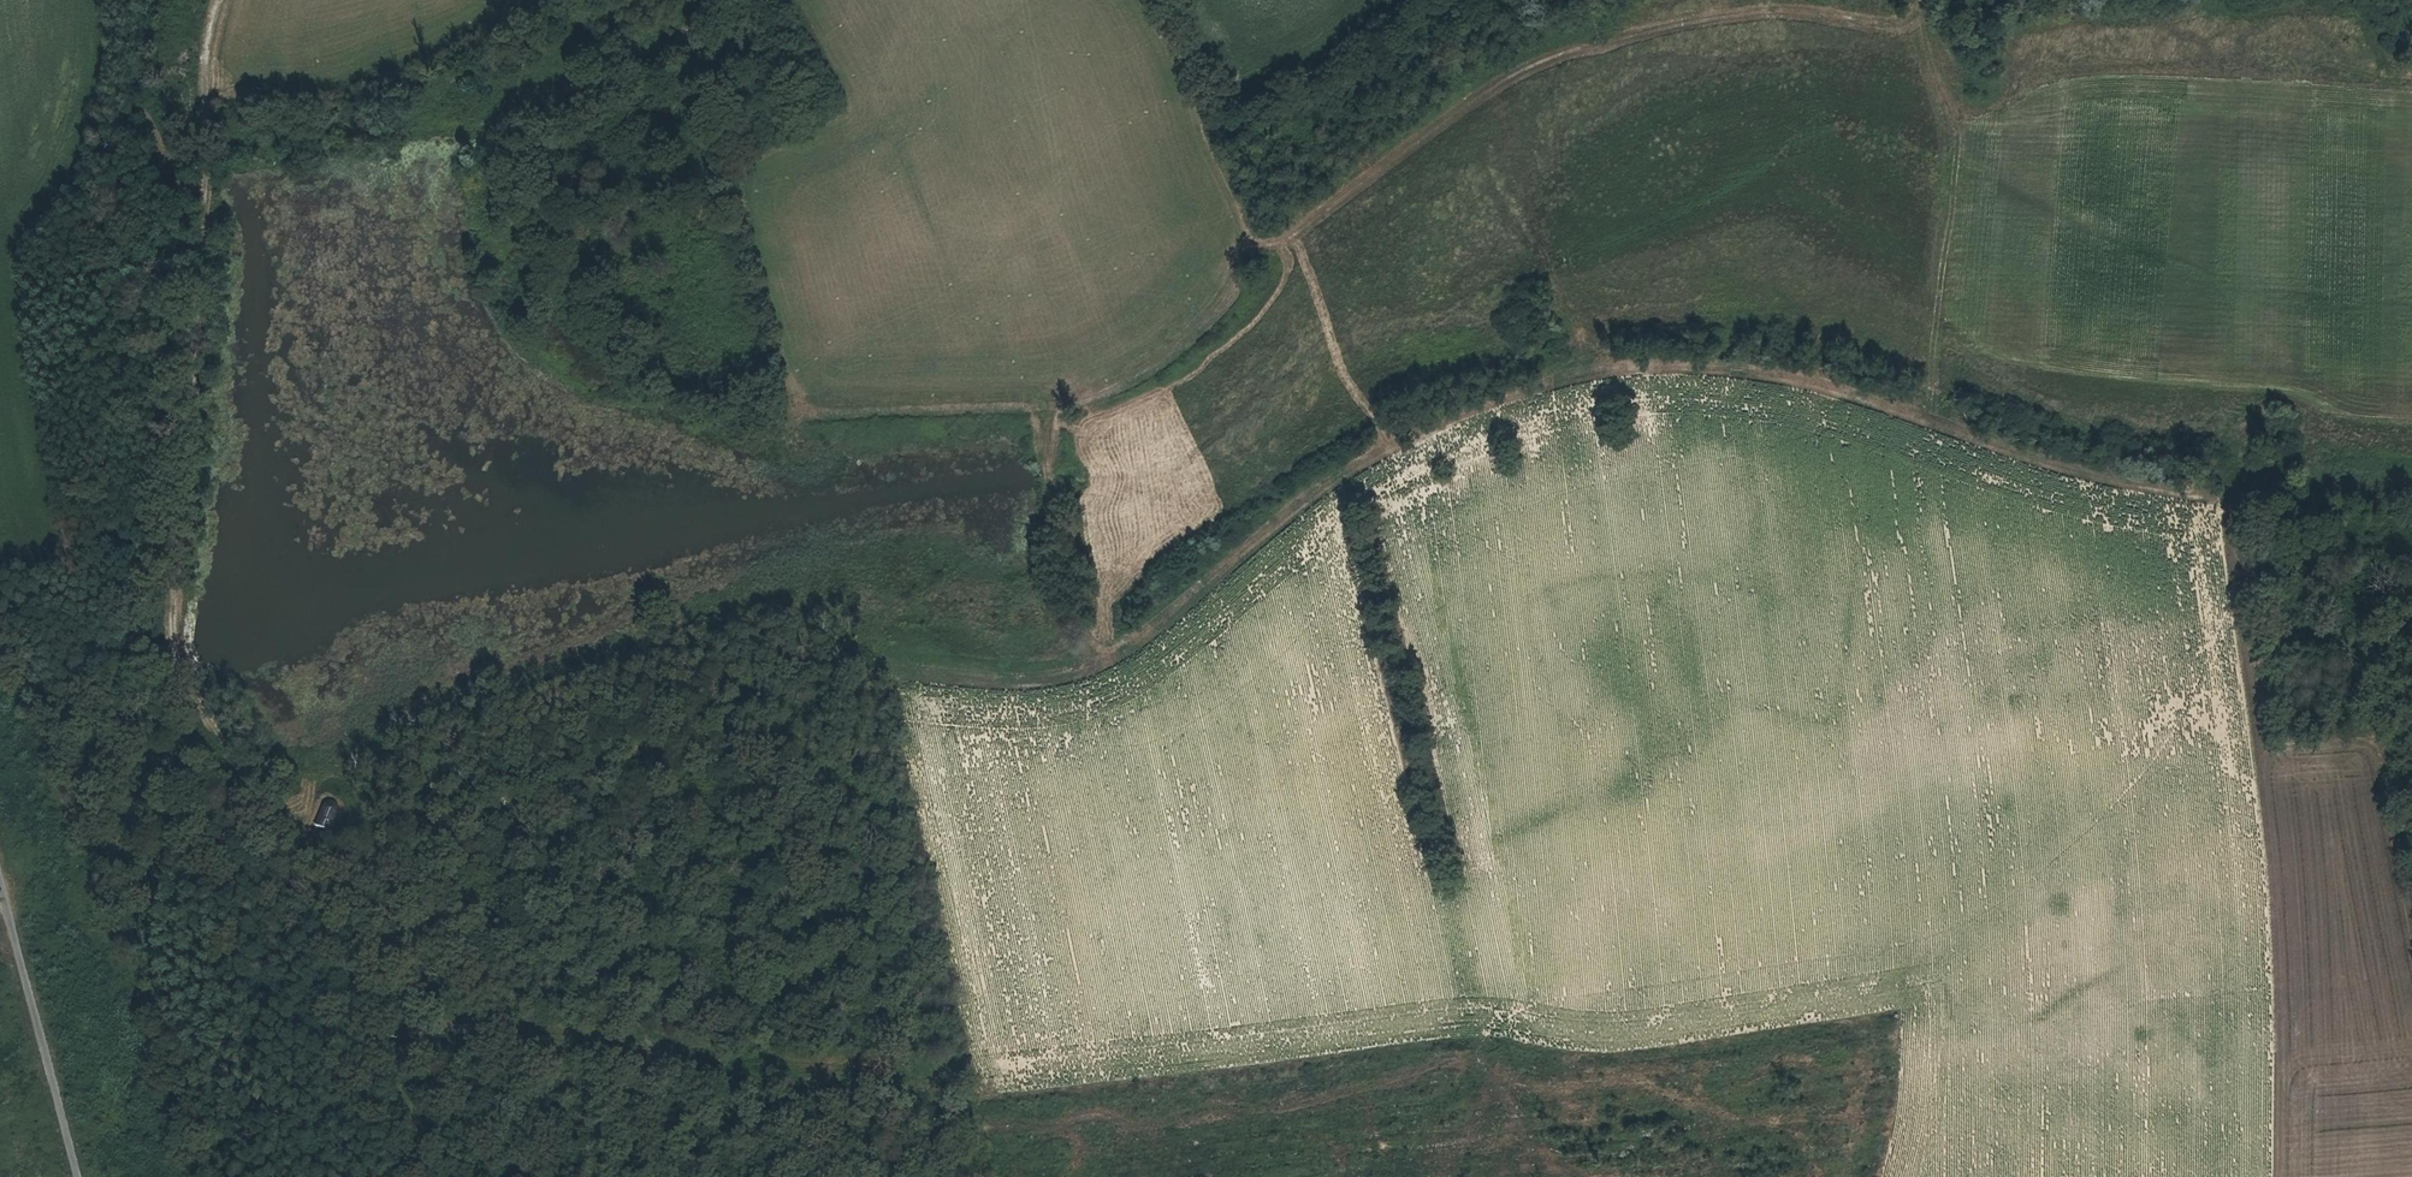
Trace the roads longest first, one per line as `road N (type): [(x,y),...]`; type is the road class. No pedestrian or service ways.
road 1 (unclassified): [(0,861),(84,1176)]

